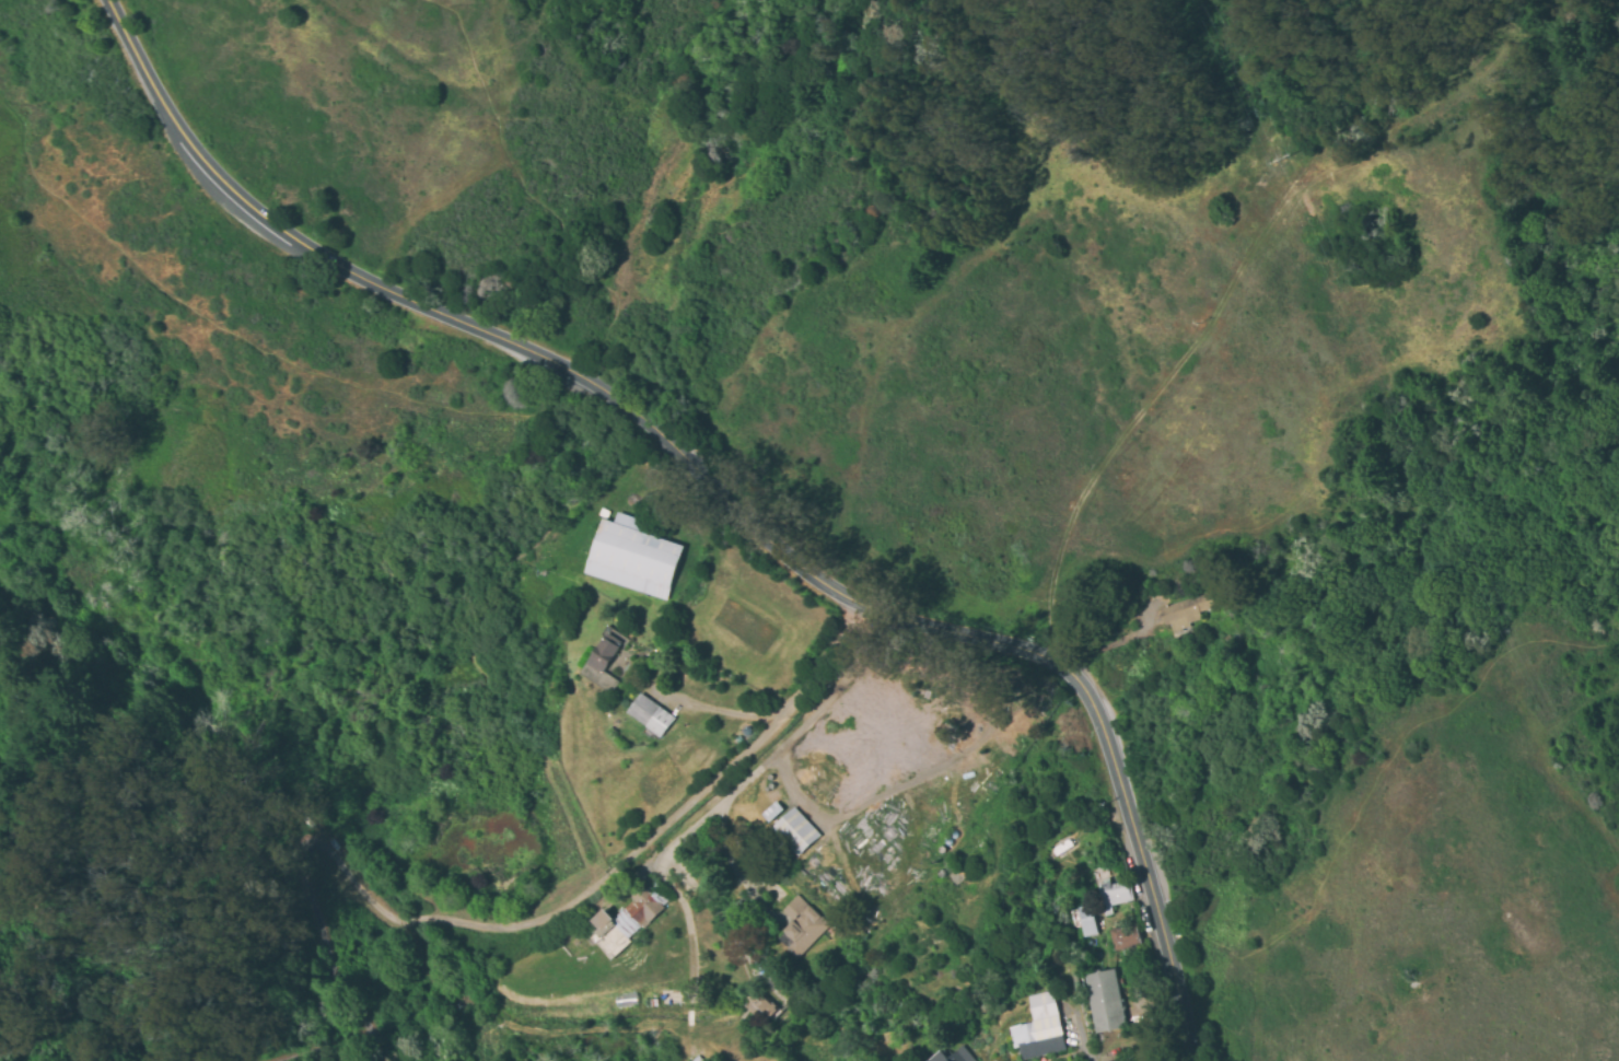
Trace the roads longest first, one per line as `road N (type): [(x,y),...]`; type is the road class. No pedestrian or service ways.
road 1 (primary): [(107,0),(195,154),(260,220),(310,254),(585,383),(695,465),(812,579),(861,604),(966,632),(1069,673),(1091,701),(1118,778),(1187,1060)]

